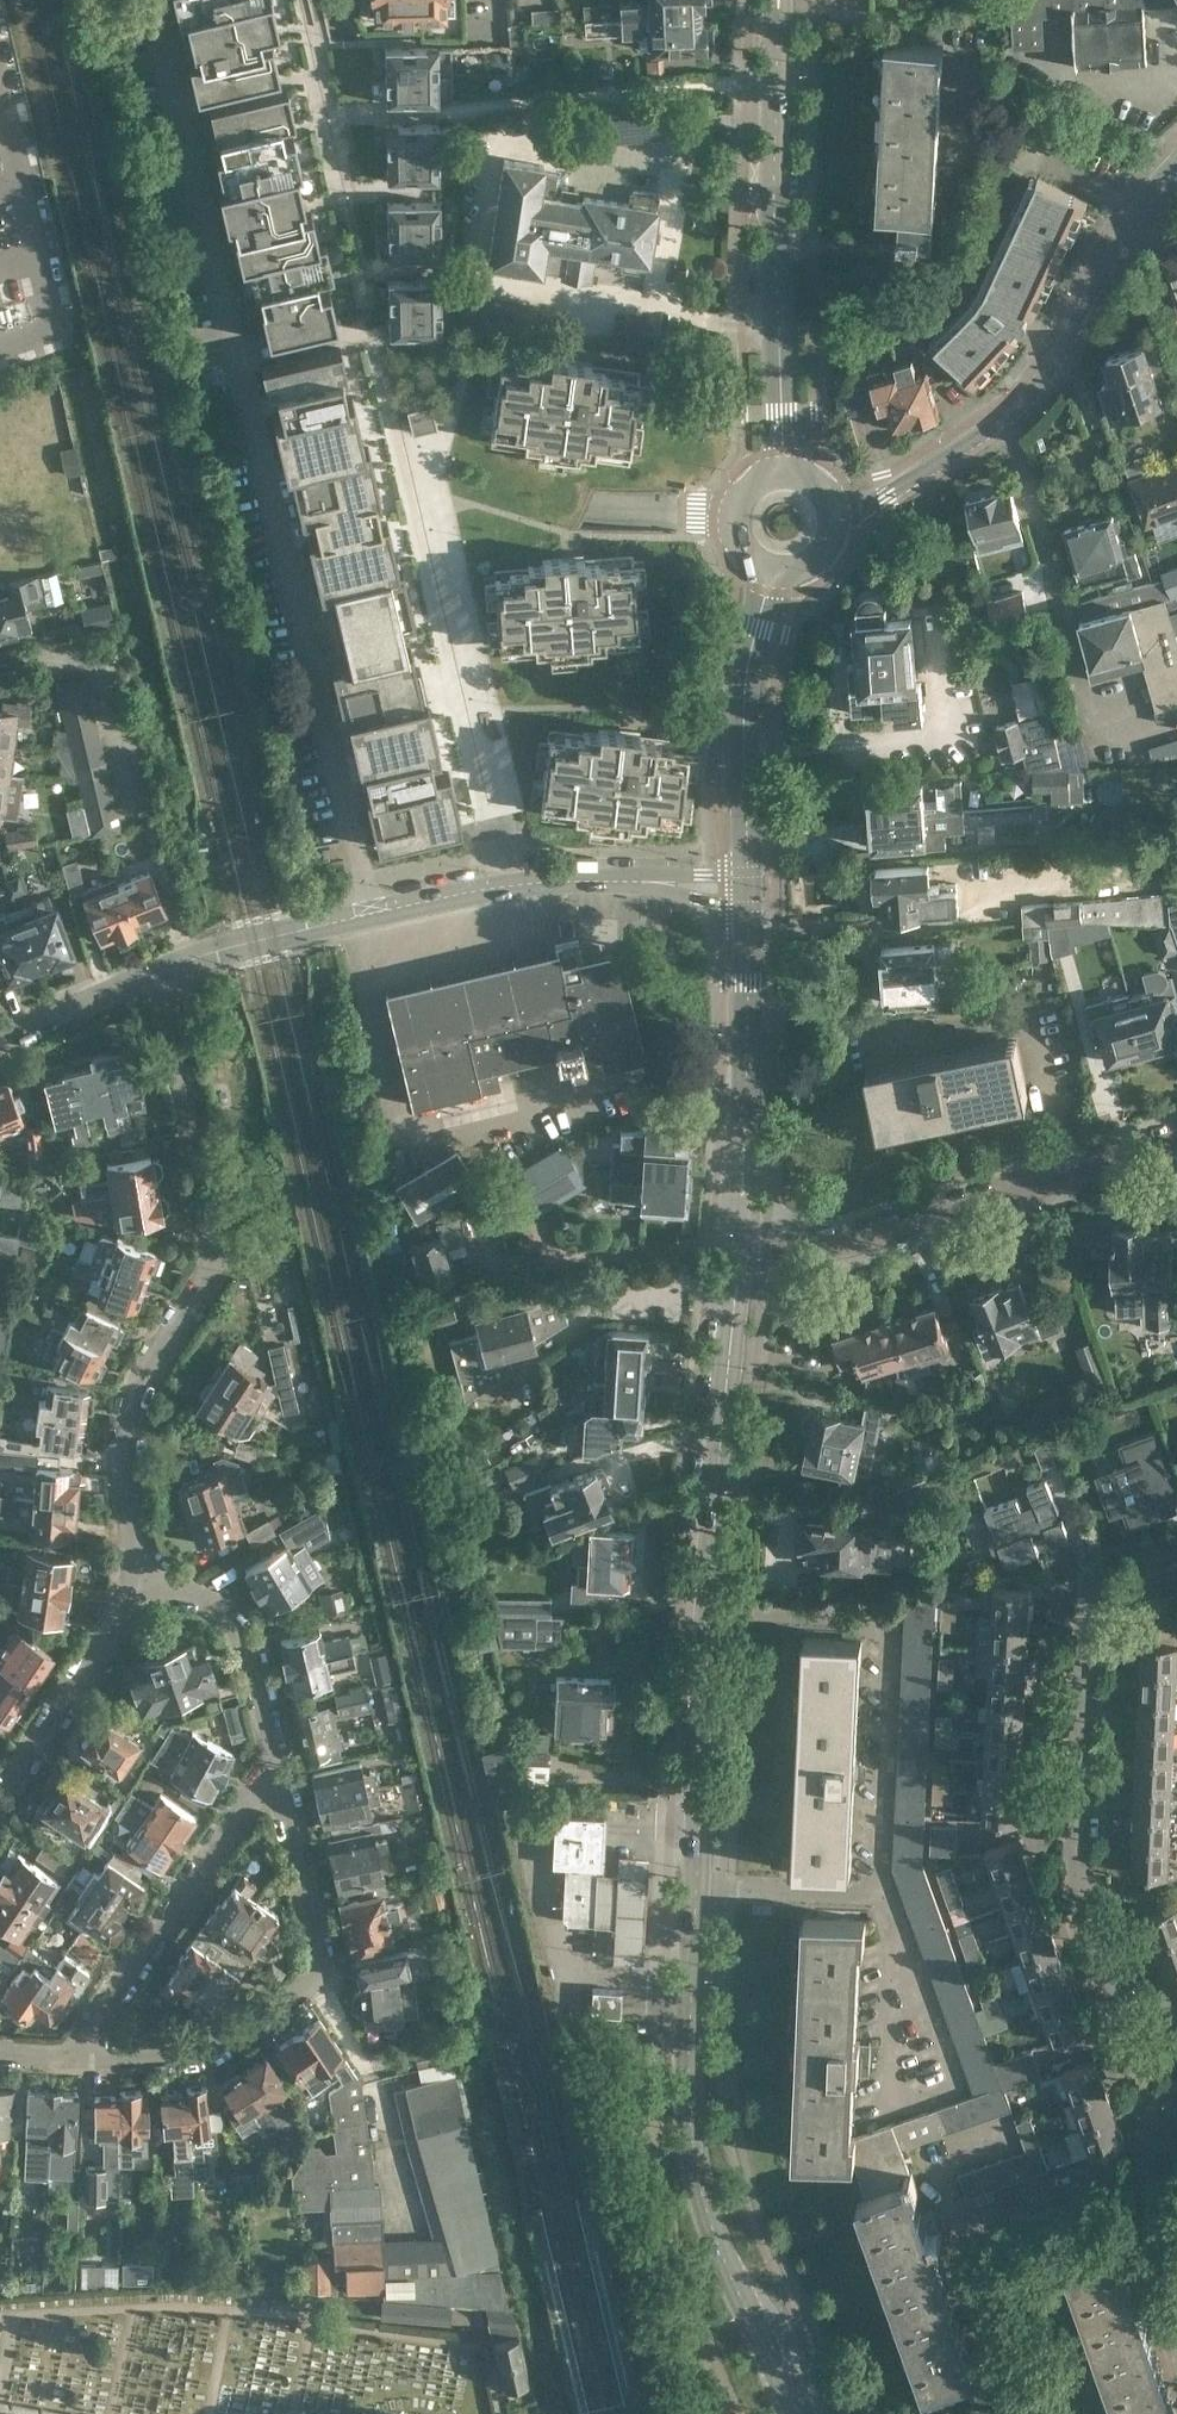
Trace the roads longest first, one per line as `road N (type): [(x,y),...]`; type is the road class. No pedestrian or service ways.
road 1 (secondary): [(806,2413),(711,2219),(694,2156),(690,2093),(719,1471),(742,1246)]
road 2 (residential): [(375,914),(152,0)]
road 3 (residential): [(1163,2158),(1086,1897),(1090,1618),(1122,1580),(1176,1560)]
road 4 (residential): [(137,1572),(123,1453),(131,1391),(212,1268),(210,1230),(150,980)]
road 5 (tertiary): [(837,524),(1005,415),(1048,370),(1125,230),(1176,162)]
road 6 (residential): [(275,1757),(315,1971),(303,1987),(205,2049),(64,2059)]
road 7 (secondary): [(786,475),(784,0)]
road 8 (residential): [(742,1246),(846,1248),(1176,1136)]
road 9 (tertiary): [(375,914),(514,883),(749,885)]
road 10 (residential): [(64,2059),(275,1757)]
road 11 (secondary): [(742,1246),(749,885)]
road 12 (secondary): [(749,885),(743,691),(777,571)]
road 13 (residential): [(0,349),(38,331),(44,285),(0,61)]
road 14 (residential): [(0,1793),(121,1612),(137,1572)]
road 15 (residential): [(137,1572),(201,1590),(222,1608),(241,1635),(275,1757)]
road 16 (residential): [(957,2227),(1163,2158)]
road 17 (residential): [(1176,2344),(1150,2259),(1163,2158)]
road 18 (tertiary): [(196,960),(375,914)]
road 19 (tertiary): [(150,980),(0,1038)]
road 20 (secondary): [(786,475),(764,481),(740,518),(756,561),(777,571)]

